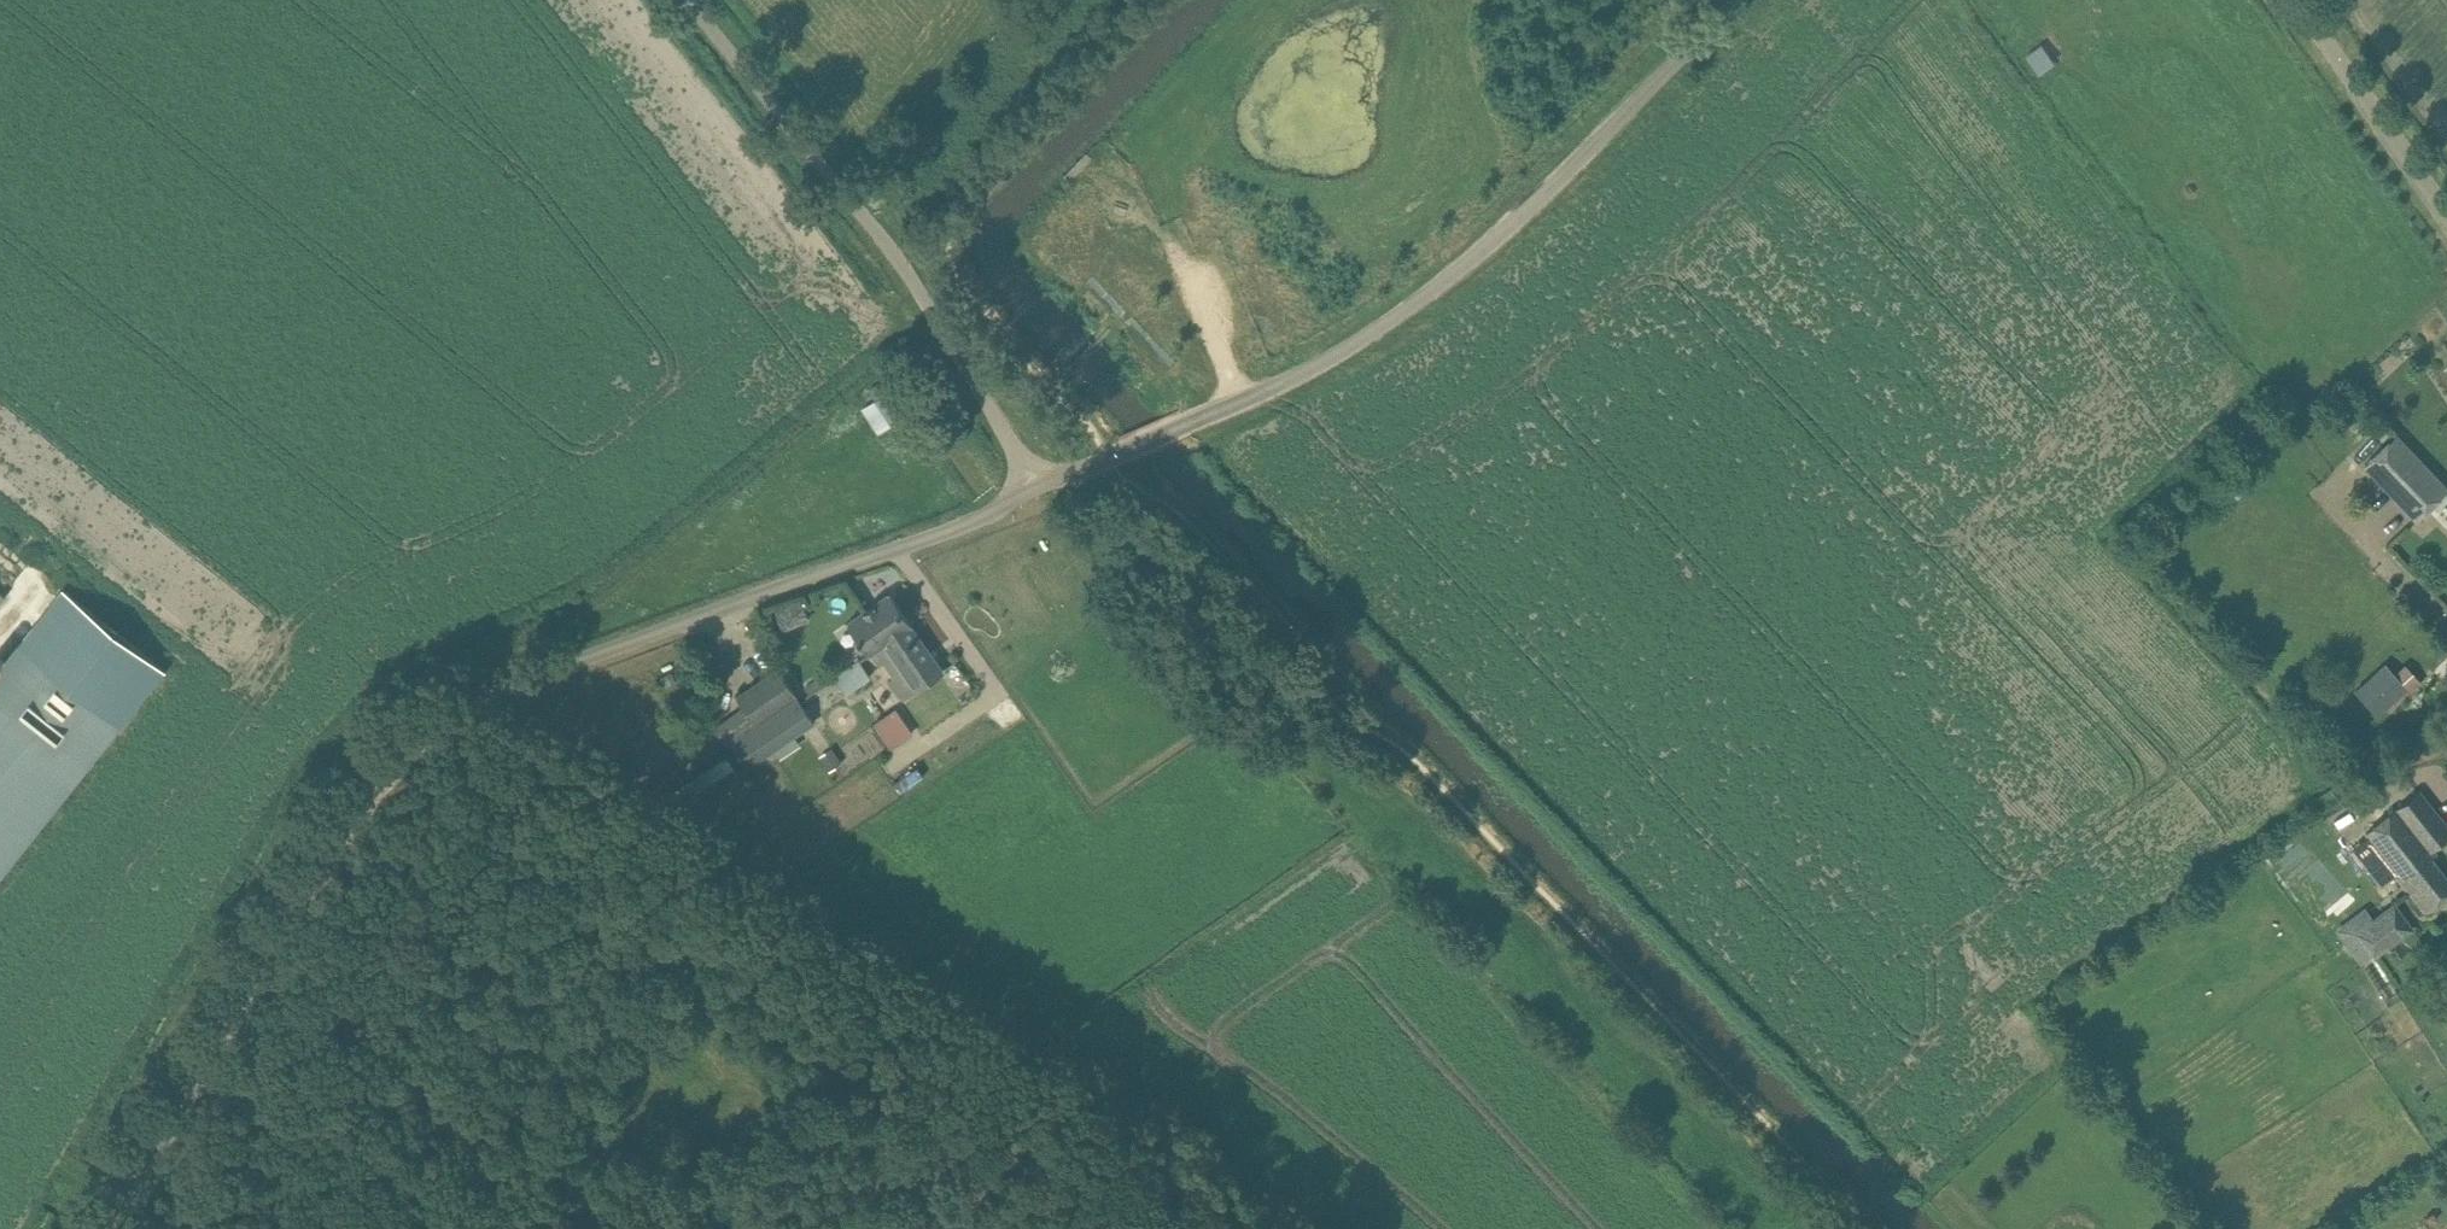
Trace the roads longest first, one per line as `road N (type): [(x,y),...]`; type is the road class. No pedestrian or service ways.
road 1 (unclassified): [(107,1228),(369,787),(436,723),(518,683),(1041,494)]
road 2 (unclassified): [(1041,494),(1275,388),(1454,278),(1735,0)]
road 3 (unclassified): [(1041,494),(901,262),(689,0)]
road 4 (unclassified): [(2446,222),(2291,0)]

